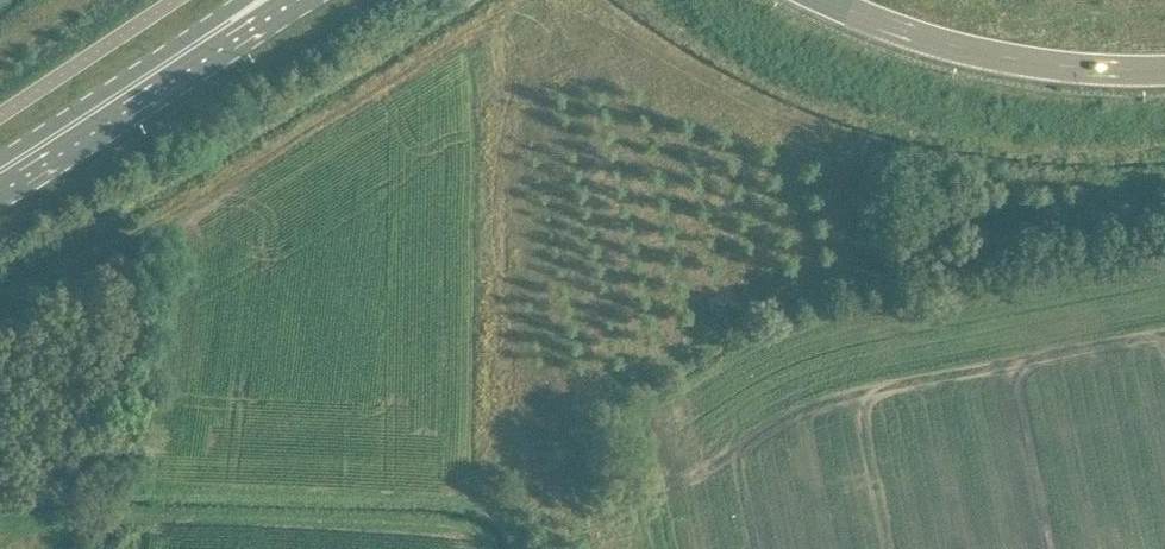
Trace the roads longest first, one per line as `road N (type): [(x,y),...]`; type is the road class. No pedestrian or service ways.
road 1 (motorway): [(829,0),(1007,57),(1164,66)]
road 2 (primary): [(230,20),(0,169)]

